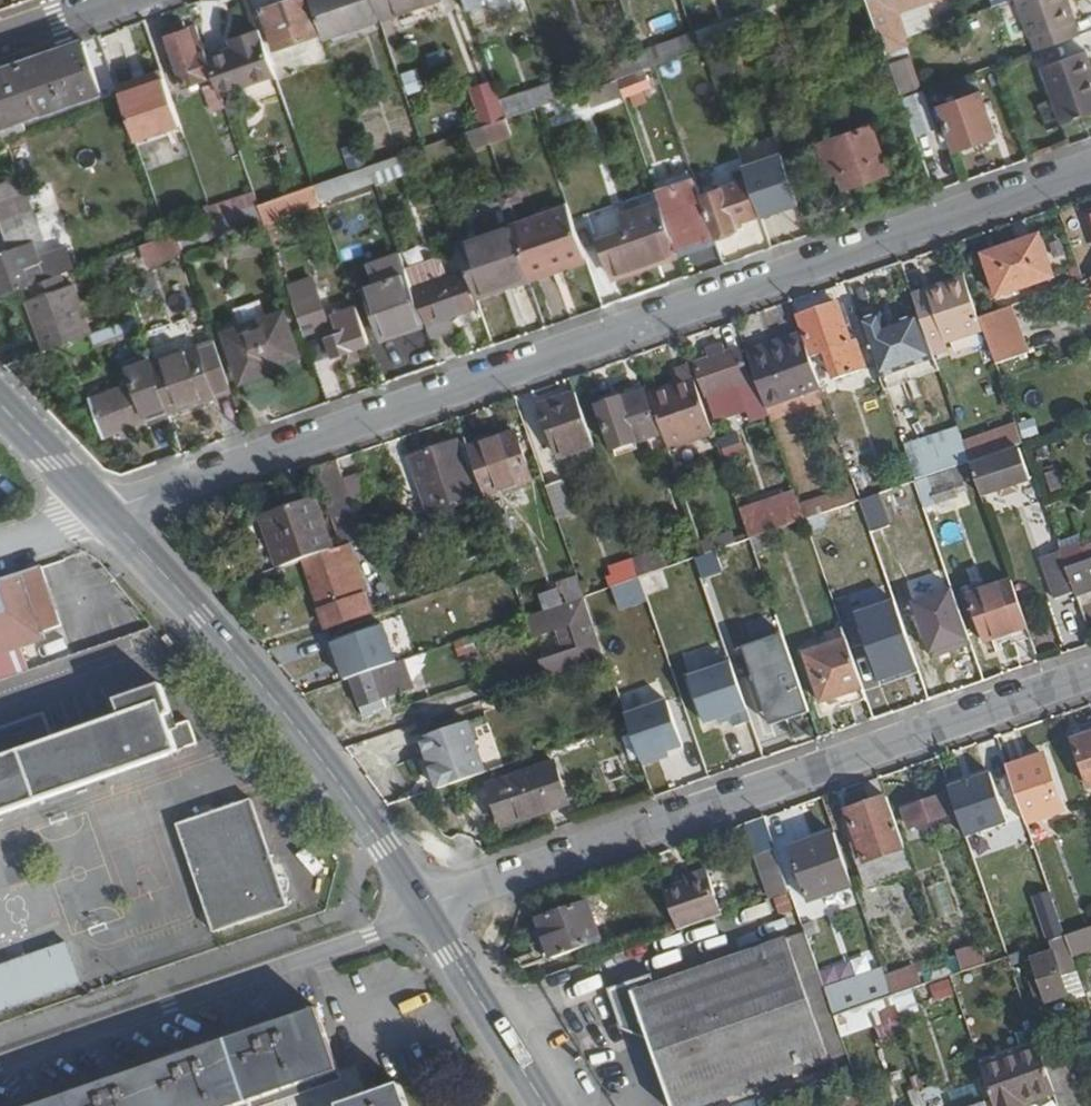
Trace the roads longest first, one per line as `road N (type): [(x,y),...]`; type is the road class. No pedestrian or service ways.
road 1 (residential): [(1090,167),(105,516)]
road 2 (residential): [(422,907),(1090,672)]
road 3 (tertiary): [(422,907),(325,764),(105,516)]
road 4 (residential): [(422,907),(370,936),(0,1064)]
road 5 (tertiary): [(544,1105),(422,907)]
road 6 (tertiary): [(105,516),(0,405)]

